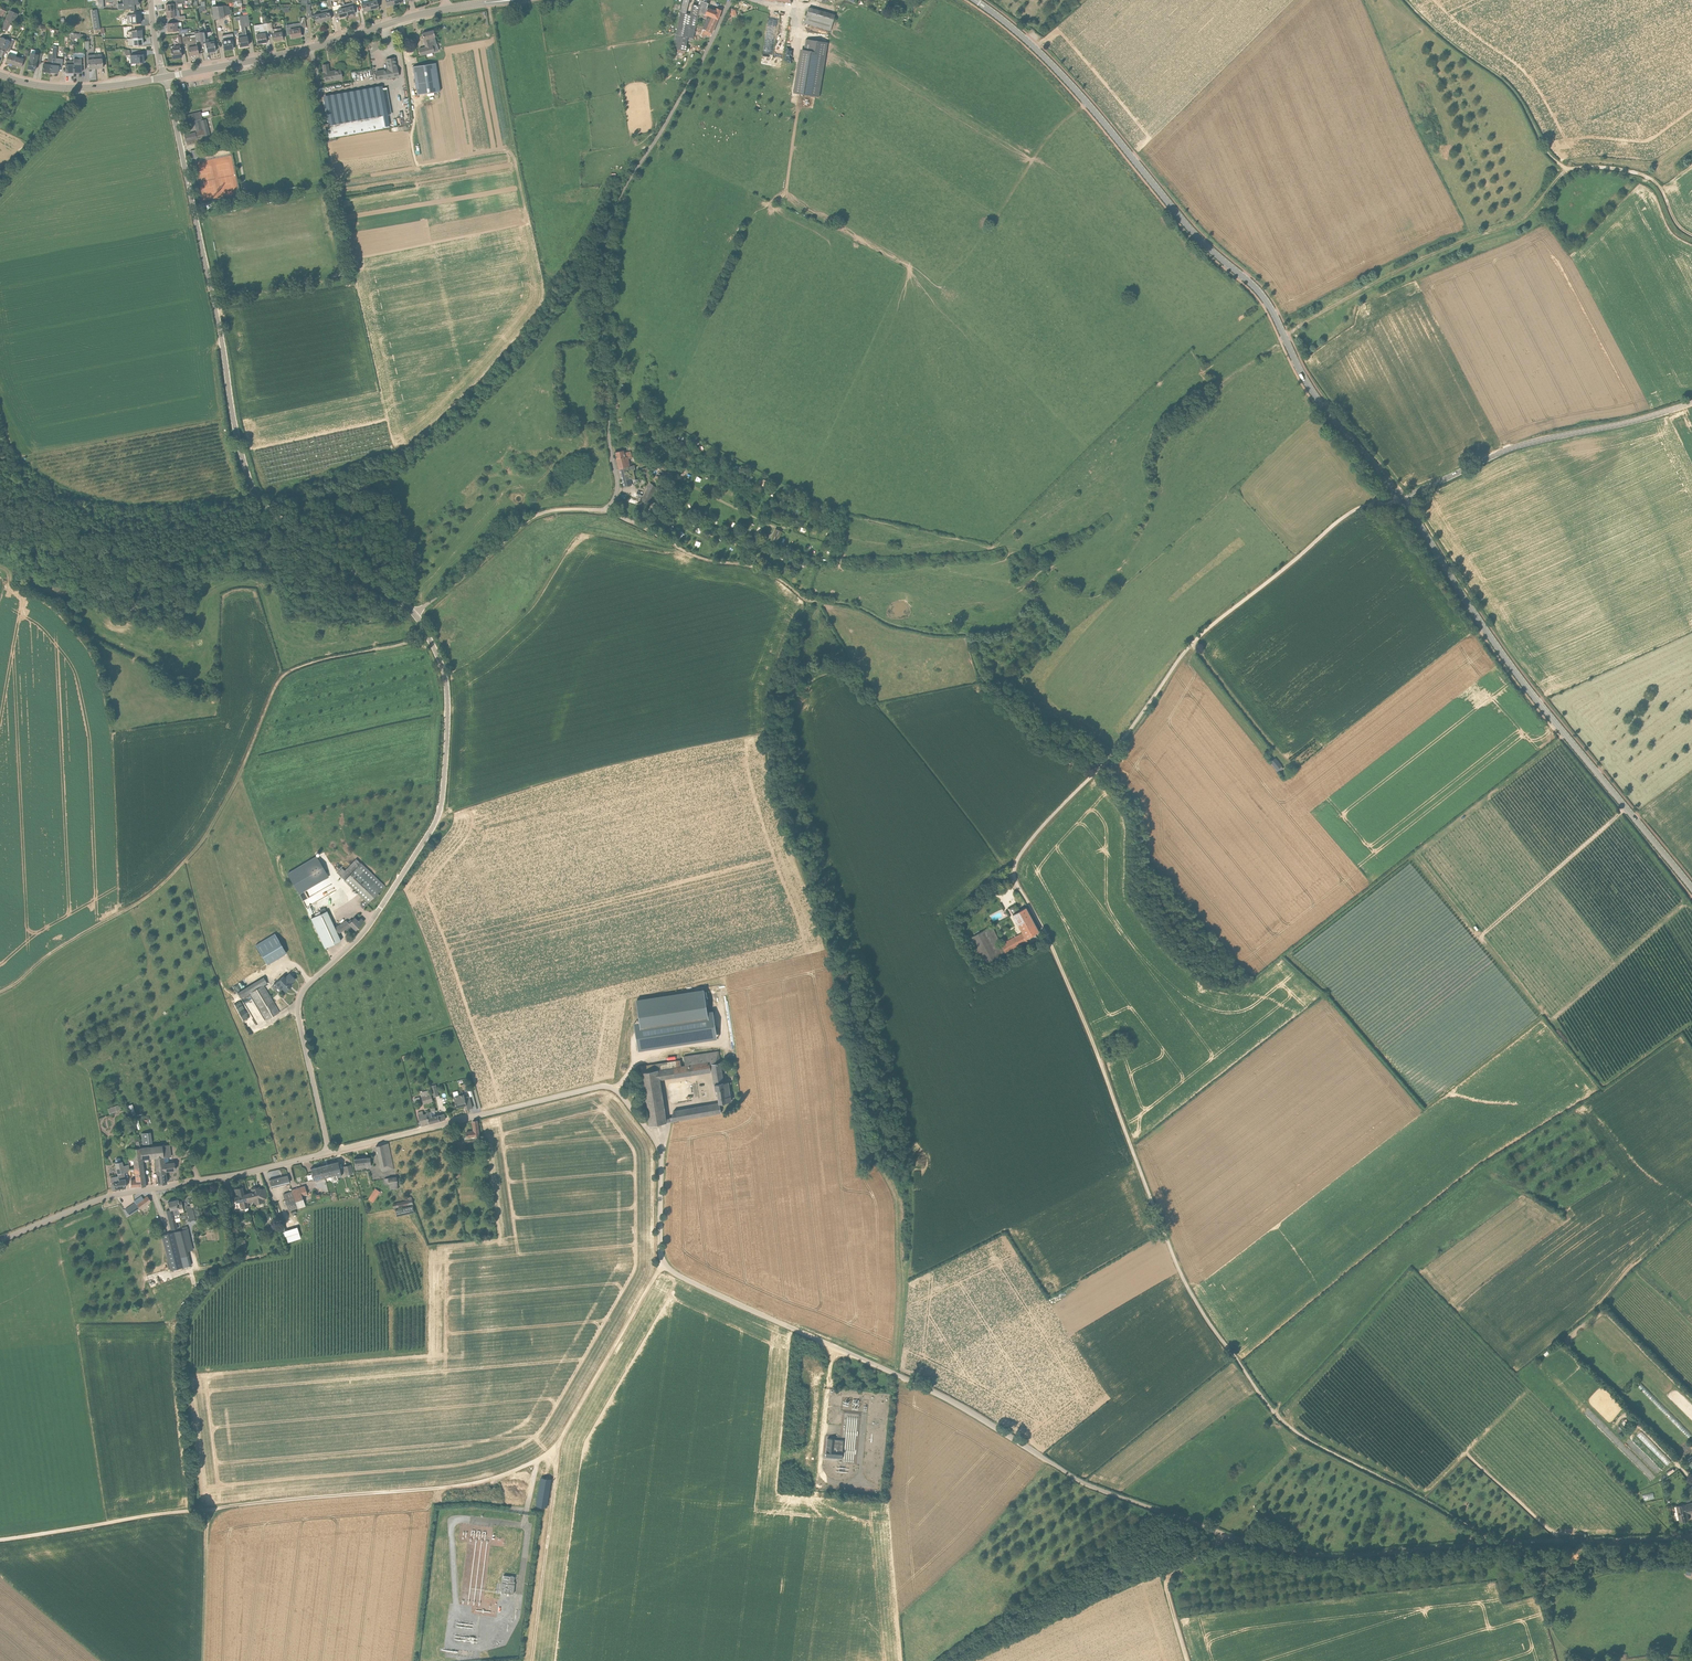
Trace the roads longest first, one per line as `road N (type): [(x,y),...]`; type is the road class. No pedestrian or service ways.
road 1 (tertiary): [(1497,1542),(1332,1556),(1222,1534),(1087,1484),(945,1398),(692,1283),(664,1263)]
road 2 (track): [(1497,1542),(1305,1438),(1262,1397),(1185,1282),(1094,1044),(1014,877)]
road 3 (secondary): [(1403,501),(1317,399),(1261,295),(1188,227),(1046,59),(975,0)]
road 4 (unclassified): [(415,613),(274,515),(251,485),(165,77)]
road 5 (unclassified): [(329,1152),(299,1020),(301,996),(366,929),(442,801),(446,686),(415,613)]
road 6 (track): [(427,635),(285,674),(233,786),(189,856),(145,898),(0,992)]
road 7 (unclassified): [(607,509),(618,486),(600,333),(604,242),(621,193),(730,0)]
road 8 (secondary): [(1691,889),(1514,671),(1403,501)]
road 9 (tertiary): [(329,1152),(611,1087),(659,1149),(664,1263)]
road 10 (track): [(1101,766),(1203,632),(1342,517),(1403,501)]
road 11 (track): [(207,1510),(471,1483),(554,1446)]
road 12 (track): [(226,1177),(233,1254),(192,1303),(180,1335),(197,1511)]
road 13 (tertiary): [(0,1240),(108,1197),(329,1152)]
road 14 (track): [(1567,170),(1516,223),(1415,262),(1294,330)]
road 15 (unclassified): [(1403,501),(1515,447),(1691,403)]
road 16 (secondary): [(165,77),(447,9)]
road 17 (track): [(1567,170),(1544,149),(1507,84),(1405,0)]
road 18 (unclassified): [(415,613),(534,516),(607,509)]
road 19 (track): [(554,1446),(533,1660)]
road 20 (track): [(664,1263),(554,1446)]
road 21 (track): [(207,1510),(0,1539)]
road 22 (tertiary): [(1497,1542),(1691,1536)]
road 23 (track): [(1286,767),(1193,643)]
road 24 (track): [(1691,235),(1649,178),(1600,167),(1567,170)]
road 25 (track): [(1187,1660),(1167,1582),(1222,1534)]
road 26 (track): [(207,1510),(202,1660)]
road 27 (track): [(1014,877),(1025,847),(1101,766)]
road 28 (track): [(0,176),(76,101),(79,88)]

